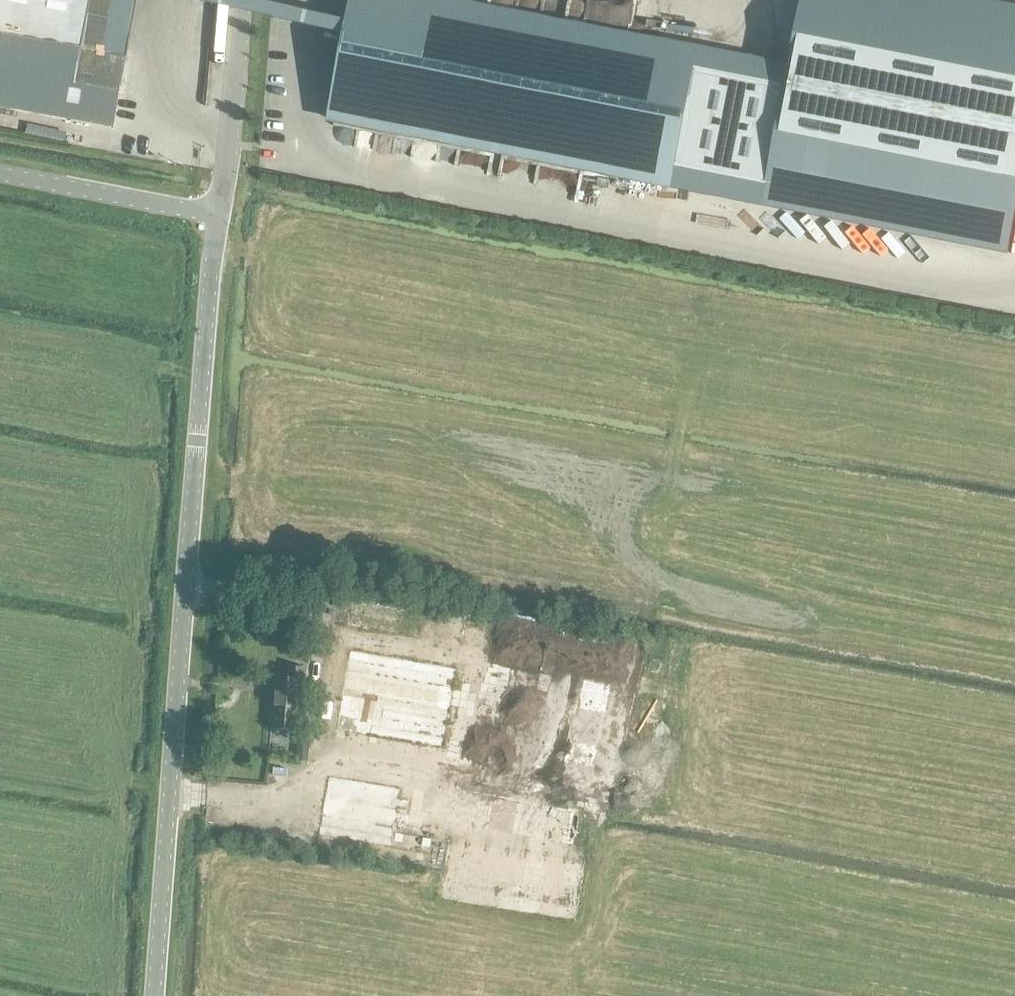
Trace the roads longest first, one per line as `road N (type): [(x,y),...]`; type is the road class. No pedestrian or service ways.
road 1 (unclassified): [(154,995),(217,215)]
road 2 (unclassified): [(217,215),(0,172)]
road 3 (unclassified): [(217,215),(240,0)]

